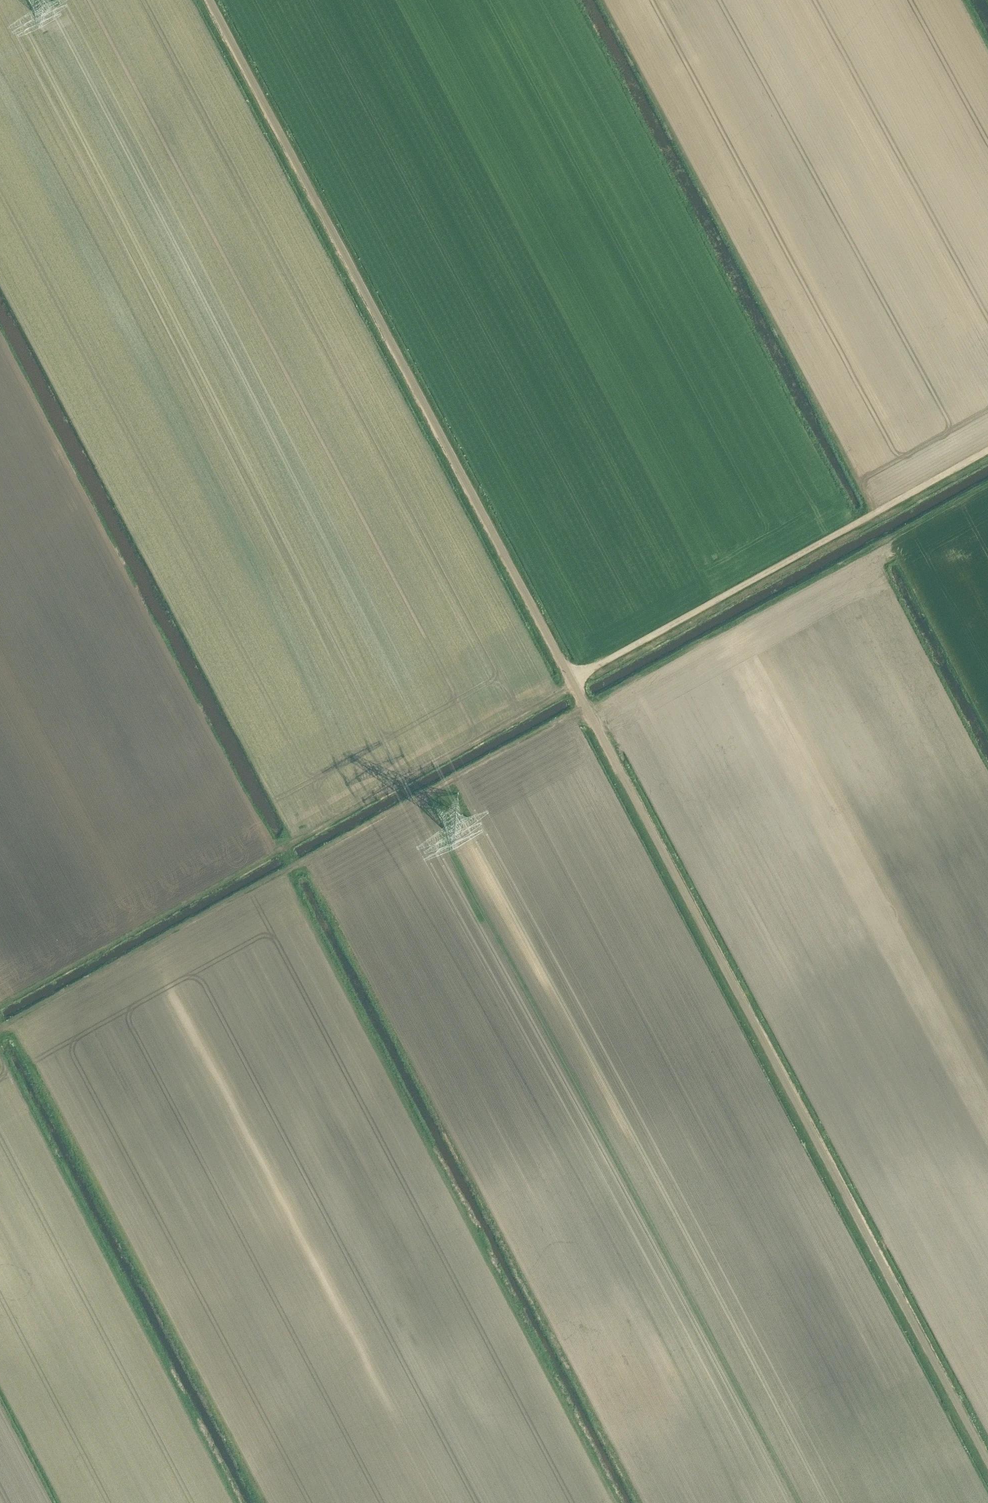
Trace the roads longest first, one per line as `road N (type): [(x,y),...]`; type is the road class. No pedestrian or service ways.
road 1 (unclassified): [(987,1461),(209,0)]

